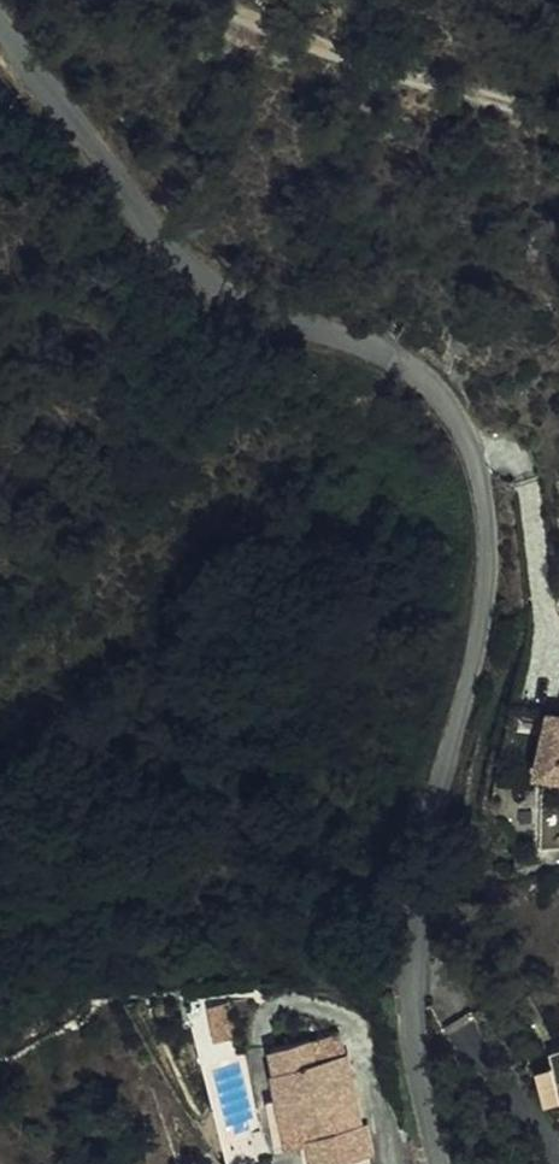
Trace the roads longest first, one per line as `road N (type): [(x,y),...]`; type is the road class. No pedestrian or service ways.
road 1 (unclassified): [(439,1163),(411,962),(421,860),(481,630),(487,534),(468,445),(428,377),(234,301),(182,263),(0,16)]
road 2 (track): [(227,0),(359,61),(558,125)]

